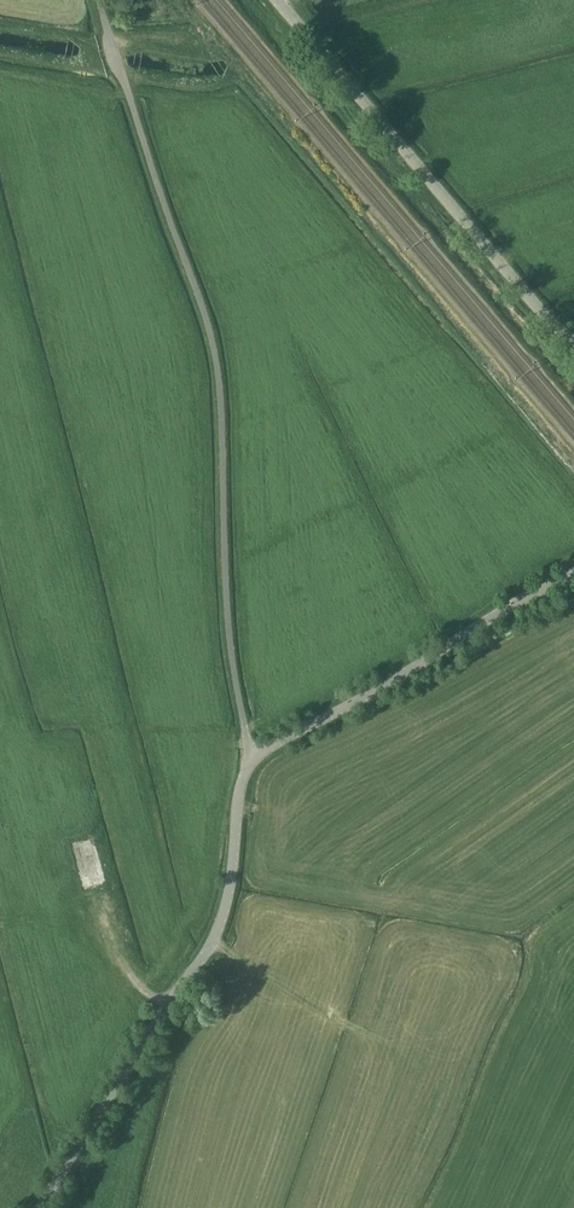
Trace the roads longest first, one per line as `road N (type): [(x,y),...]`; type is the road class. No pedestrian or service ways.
road 1 (unclassified): [(255,756),(230,642),(212,339),(99,0)]
road 2 (unclassified): [(39,1207),(214,939),(229,892),(242,782),(255,756)]
road 3 (unclassified): [(573,343),(277,0)]
road 4 (unclassified): [(255,756),(573,573)]

